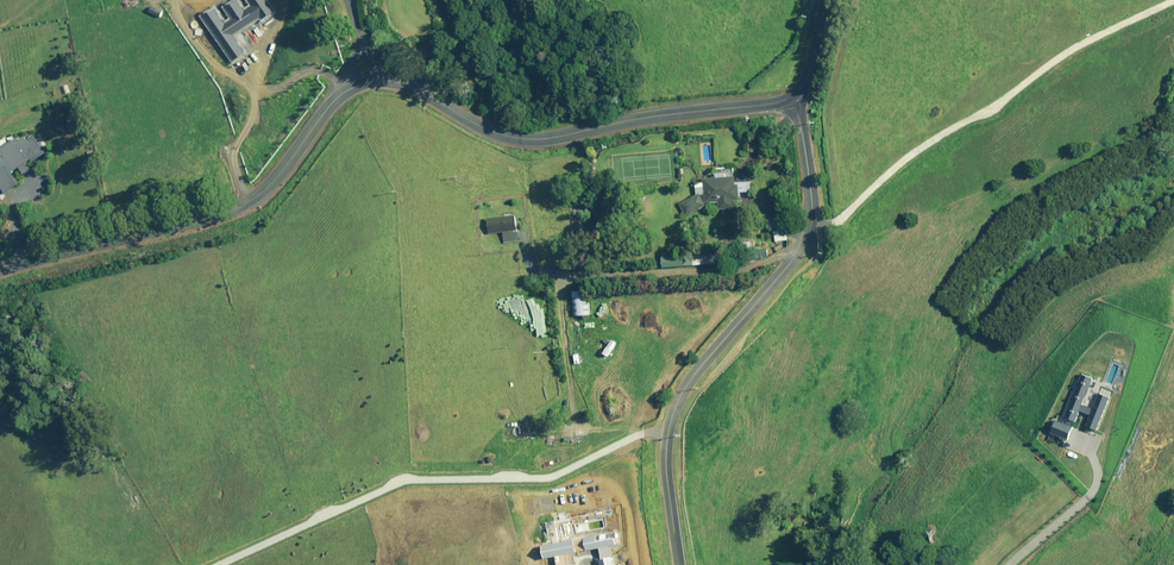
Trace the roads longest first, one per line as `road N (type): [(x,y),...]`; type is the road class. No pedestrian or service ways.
road 1 (unclassified): [(680,564),(663,451),(669,414),(696,361),(771,289),(808,236),(796,97)]
road 2 (unclassified): [(796,97),(517,140),(422,91),(369,80)]
road 3 (unclassified): [(369,80),(343,92),(249,197),(0,269)]

